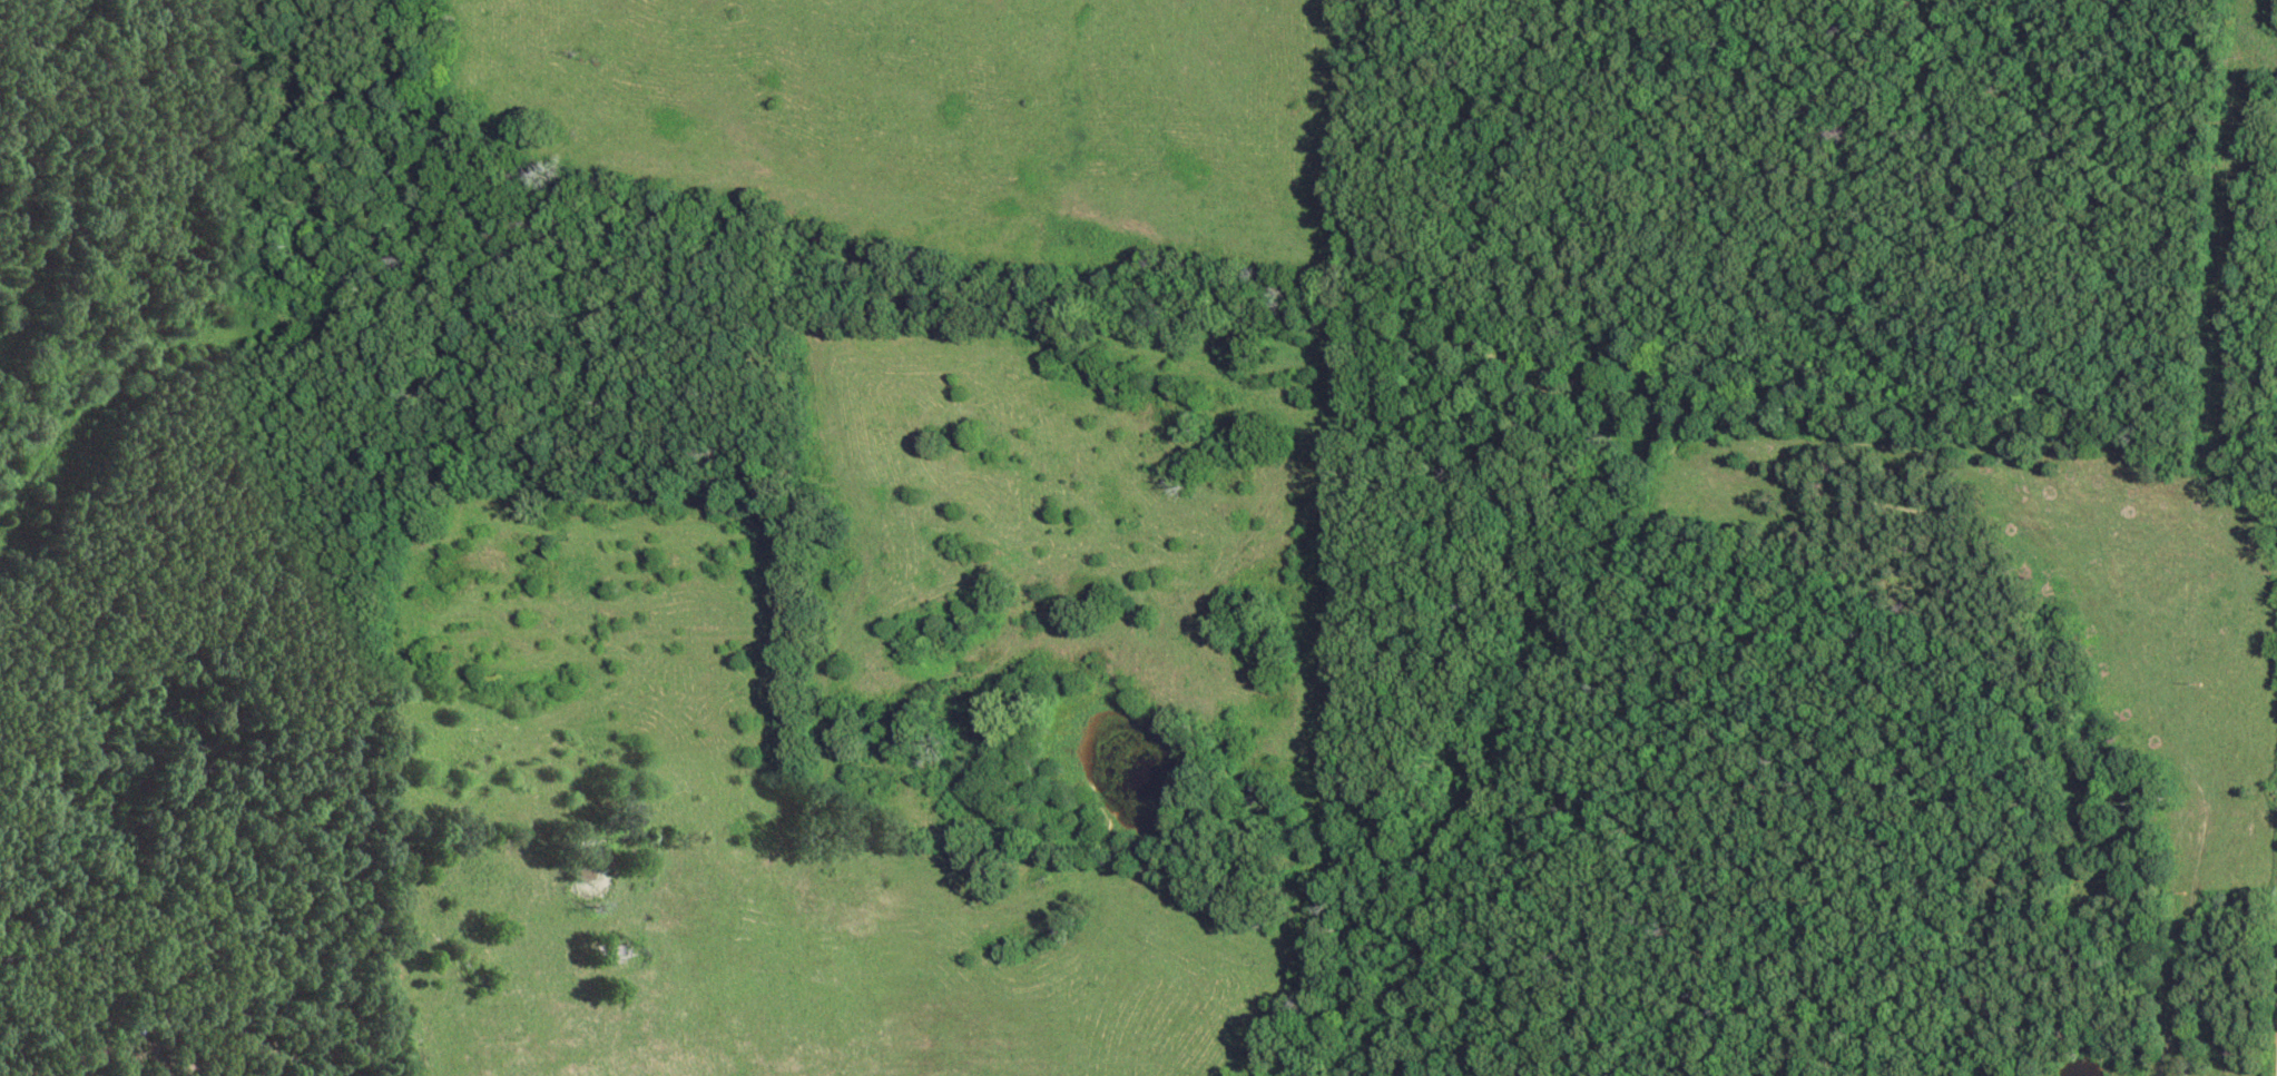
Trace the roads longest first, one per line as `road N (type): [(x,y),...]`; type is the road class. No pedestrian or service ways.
road 1 (residential): [(2273,1075),(2276,840)]

